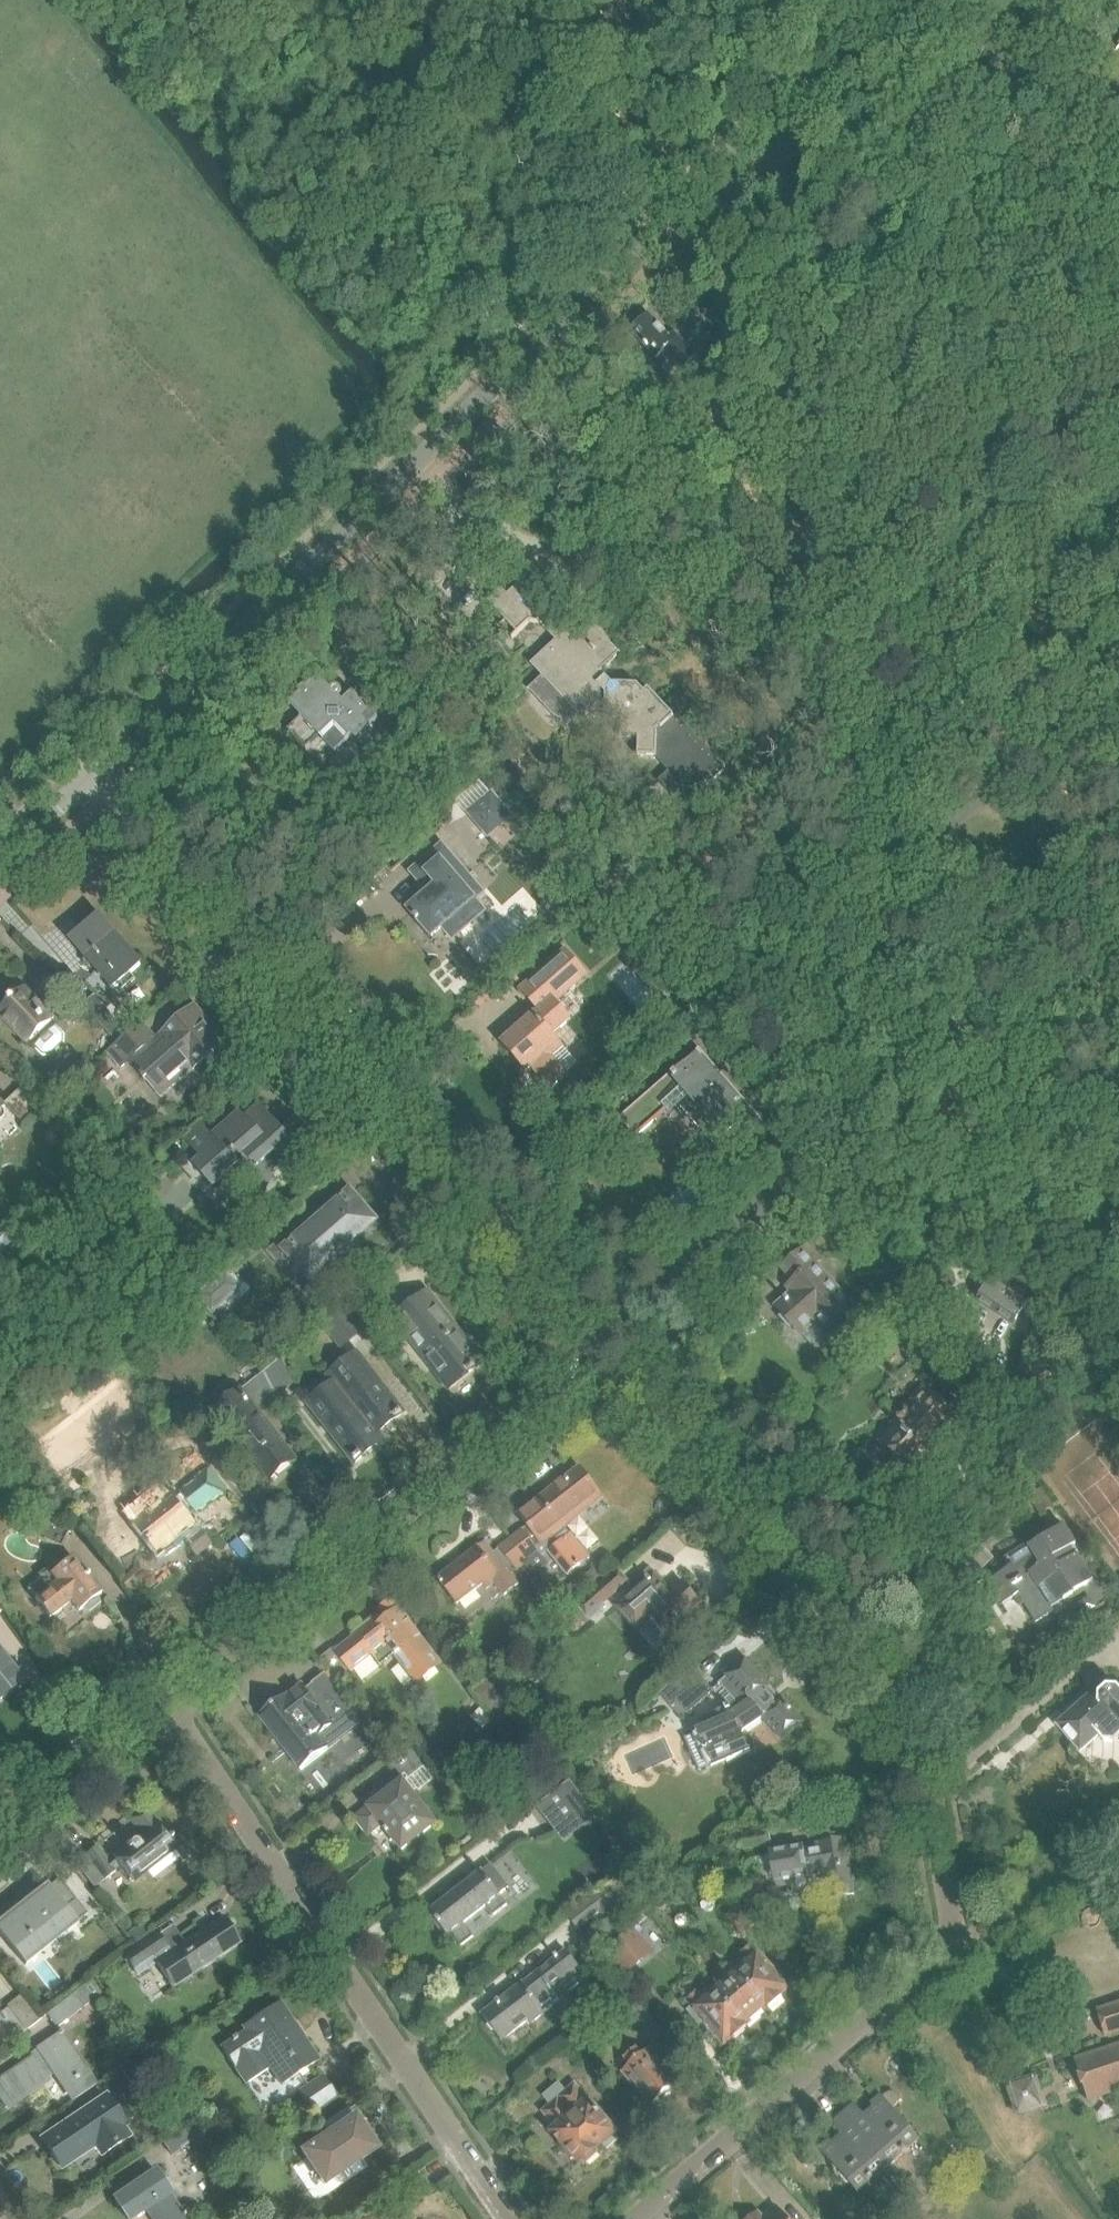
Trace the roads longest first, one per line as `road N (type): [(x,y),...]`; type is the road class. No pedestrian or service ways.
road 1 (residential): [(633,2218),(956,1938),(923,1752),(889,1679),(605,1355)]
road 2 (residential): [(889,0),(96,774)]
road 3 (residential): [(605,1355),(96,774)]
road 4 (residential): [(510,2218),(164,1698)]
road 5 (residential): [(164,1698),(605,1355)]
road 6 (residential): [(0,1828),(164,1698)]
road 7 (residential): [(0,865),(96,774)]

